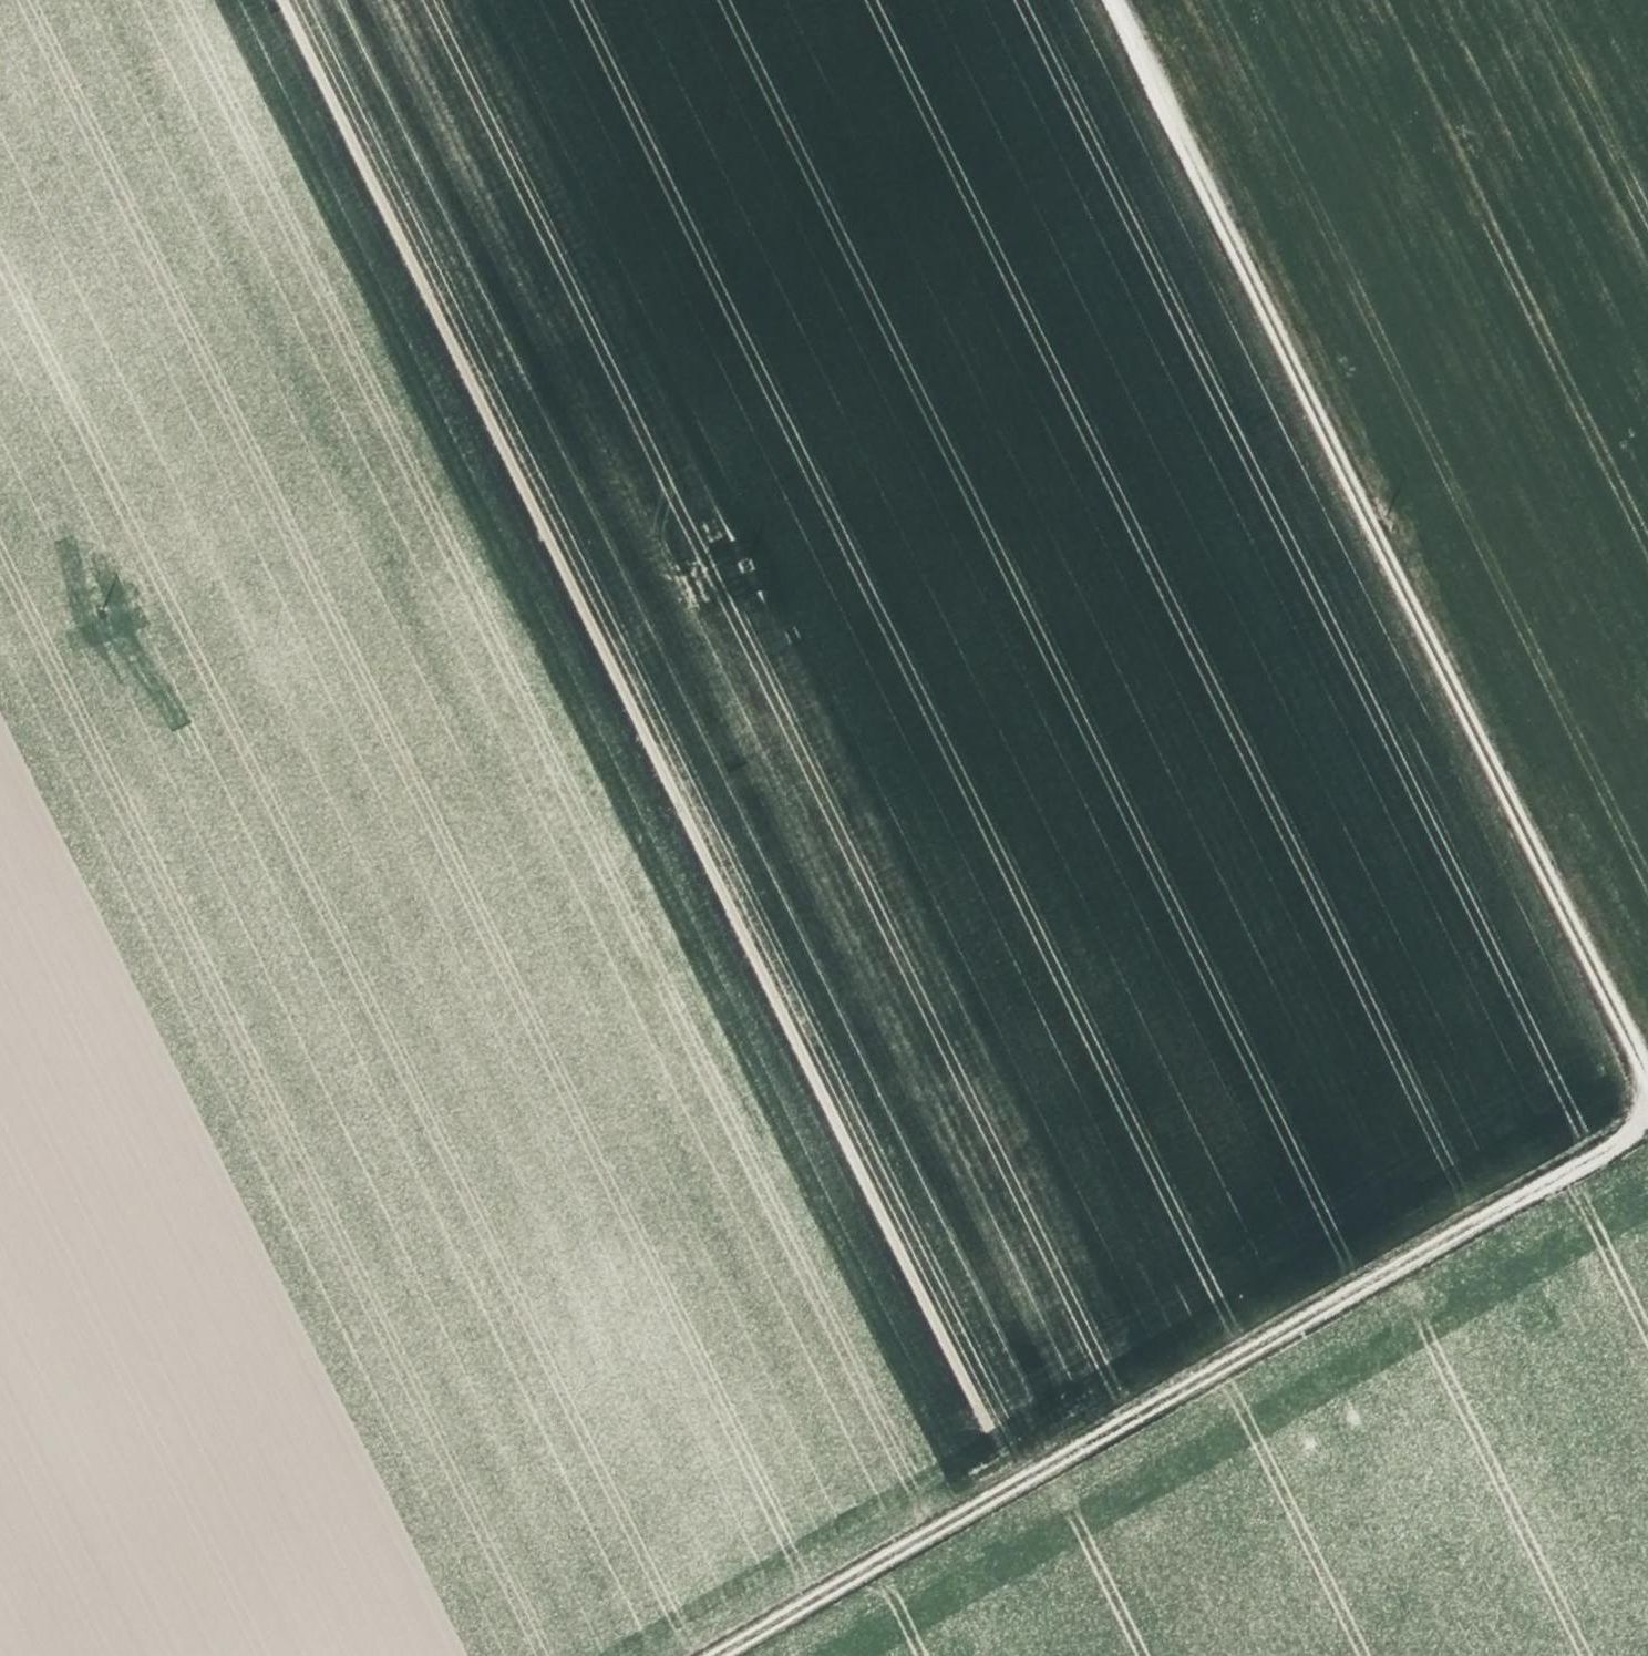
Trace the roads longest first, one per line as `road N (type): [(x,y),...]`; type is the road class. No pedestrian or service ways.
road 1 (track): [(1647,1093),(1110,0)]
road 2 (track): [(1647,1116),(708,1655)]

